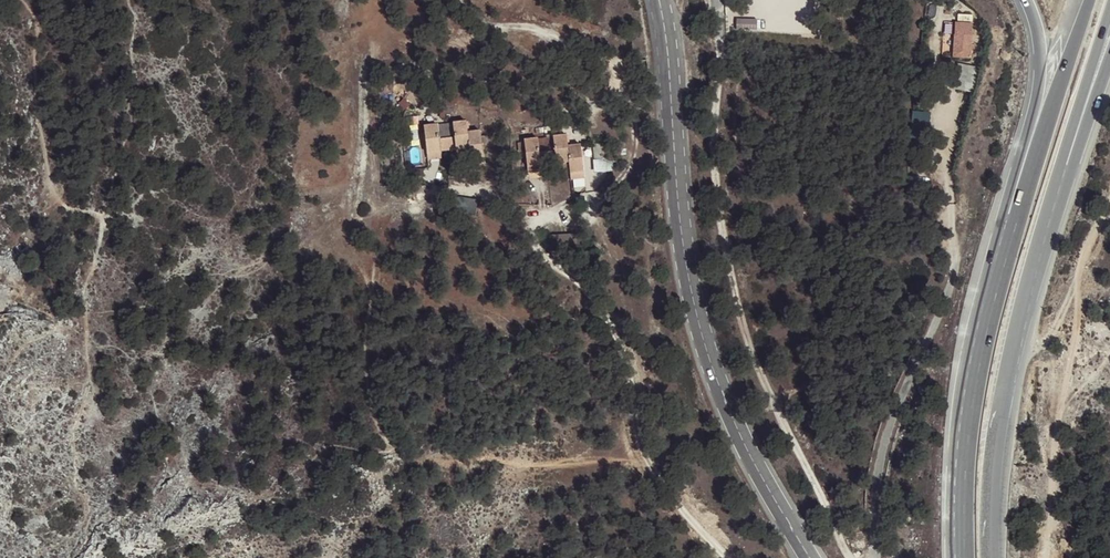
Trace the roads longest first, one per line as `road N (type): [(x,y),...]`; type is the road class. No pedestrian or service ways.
road 1 (secondary): [(659,0),(692,291),(729,410),(810,557)]
road 2 (track): [(849,557),(759,372),(733,289),(711,133),(715,0)]
road 3 (track): [(876,557),(881,460),(953,278),(949,81)]
road 4 (track): [(462,0),(496,25),(555,38),(584,82),(635,116),(631,156),(608,191),(572,219),(534,218)]
road 5 (track): [(1109,196),(1079,274),(1044,557)]
road 6 (primary): [(1013,347),(1109,11)]
road 7 (secondary): [(706,0),(845,69),(913,87),(990,74)]
road 8 (motorway): [(1013,347),(1109,59)]
road 9 (primary): [(1091,0),(1001,266)]
road 10 (trunk): [(1025,0),(1038,77),(1001,266)]
road 11 (trunk): [(990,311),(959,412),(951,557)]
road 12 (trunk): [(990,311),(969,442),(967,557)]
road 13 (motorway): [(999,420),(1109,243)]
road 14 (trunk): [(990,74),(1029,117),(1058,126),(1109,117)]
road 15 (trunk): [(991,557),(999,420)]

